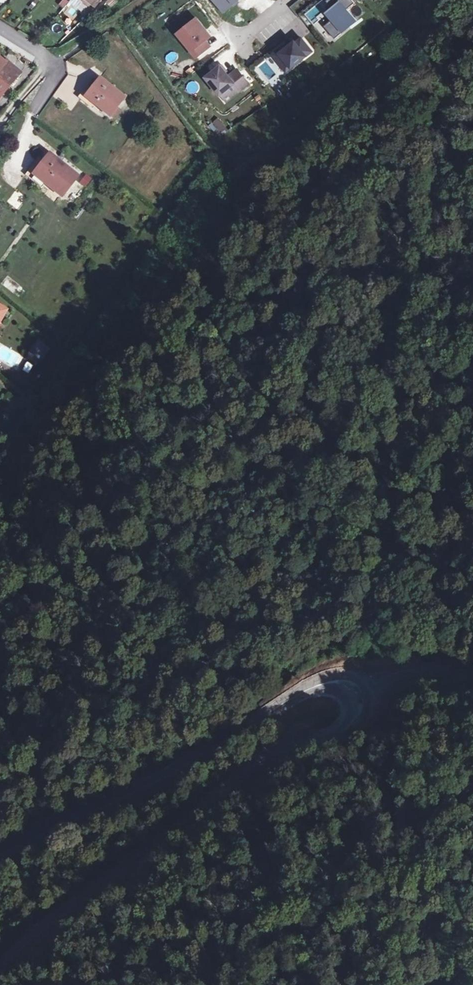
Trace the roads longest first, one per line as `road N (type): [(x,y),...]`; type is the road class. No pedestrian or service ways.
road 1 (secondary): [(0,970),(236,780),(339,733),(358,703),(354,692)]
road 2 (secondary): [(354,692),(338,682),(314,687),(187,765),(0,855)]
road 3 (tertiary): [(354,692),(409,672),(472,674)]

